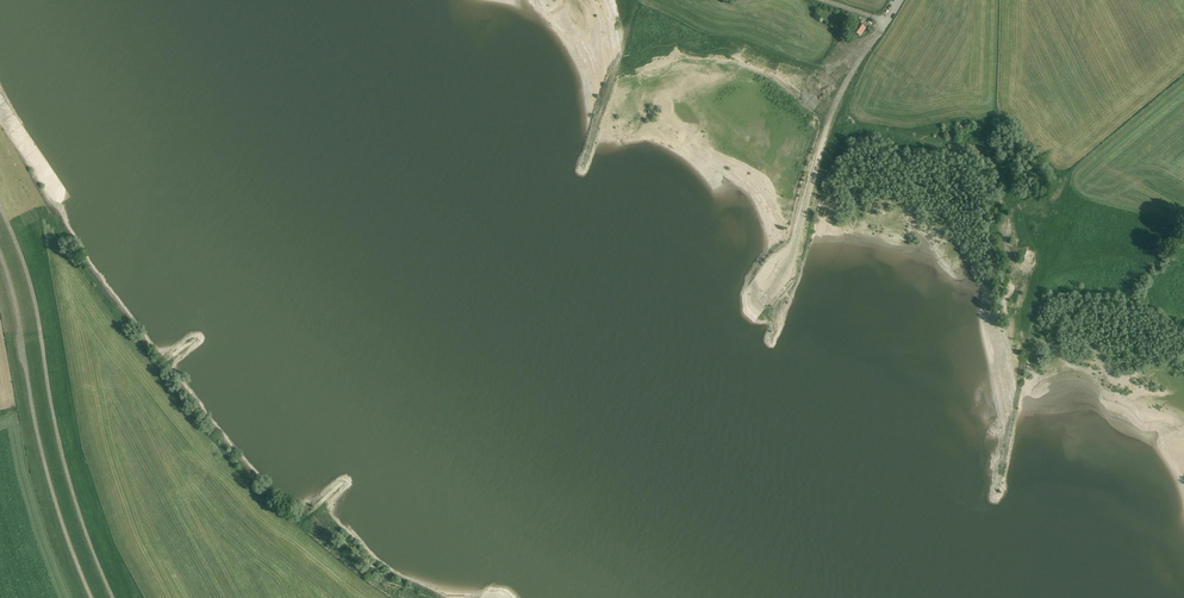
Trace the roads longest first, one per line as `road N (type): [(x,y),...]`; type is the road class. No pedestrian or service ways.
road 1 (track): [(115,597),(80,513),(31,290),(0,207)]
road 2 (track): [(93,597),(44,458),(0,254)]

